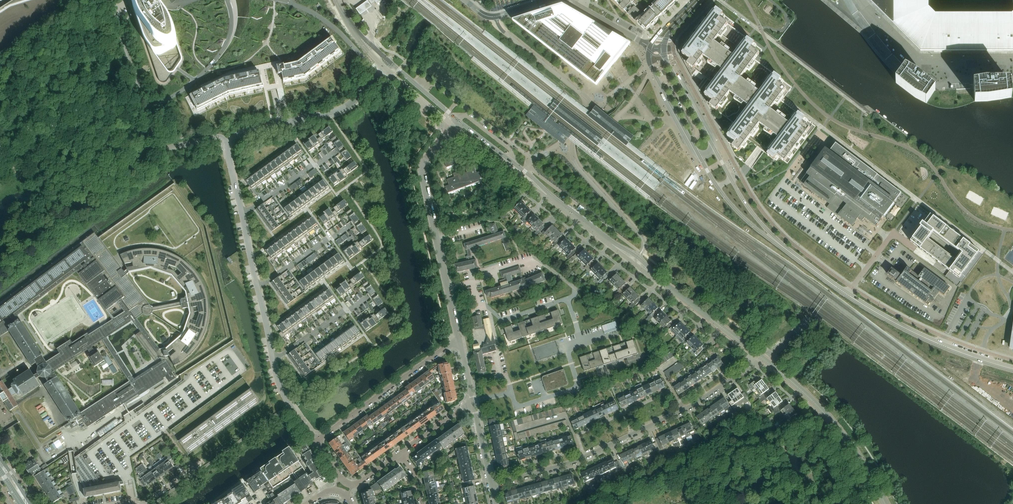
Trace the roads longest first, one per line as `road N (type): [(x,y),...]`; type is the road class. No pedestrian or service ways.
road 1 (residential): [(492,486),(573,464),(684,411),(761,358)]
road 2 (secondary): [(1012,368),(890,320),(774,240)]
road 3 (tertiary): [(761,358),(547,196)]
road 4 (residential): [(241,212),(228,153),(232,138),(345,108),(384,68)]
road 5 (residential): [(351,486),(317,441),(459,340)]
road 6 (residential): [(459,340),(422,172),(452,125)]
road 7 (tertiary): [(885,503),(828,418),(761,358)]
road 8 (residential): [(1012,59),(918,58),(878,19)]
road 9 (secondary): [(650,46),(651,68),(699,155)]

